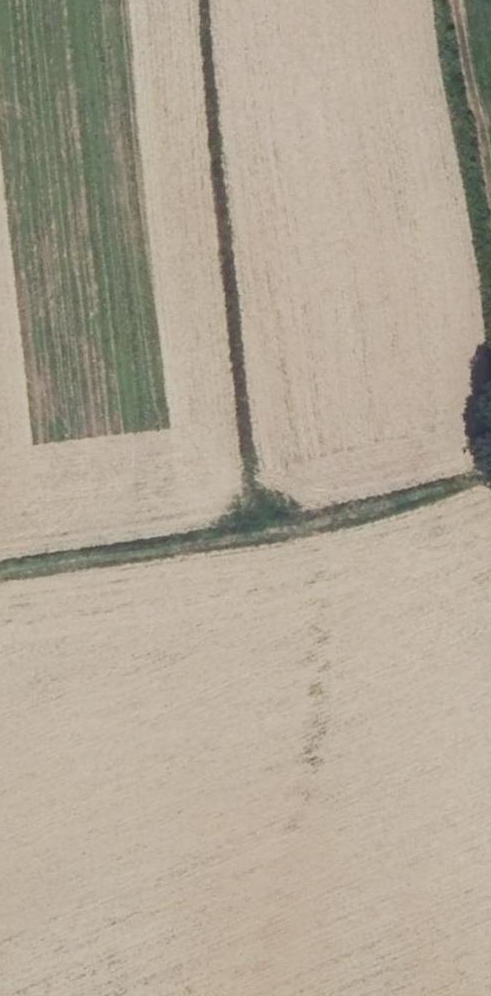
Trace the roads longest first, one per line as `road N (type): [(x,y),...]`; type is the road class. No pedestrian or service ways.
road 1 (track): [(0,575),(262,536),(490,475)]

